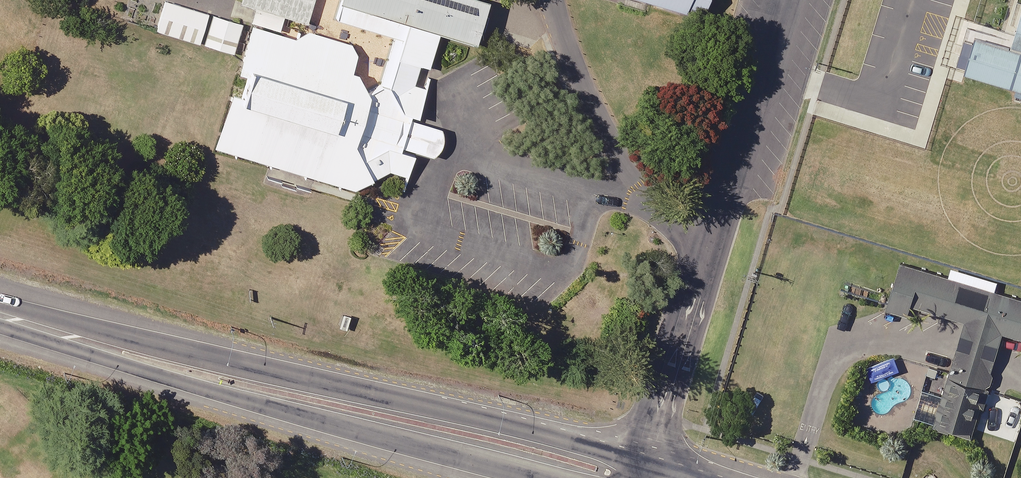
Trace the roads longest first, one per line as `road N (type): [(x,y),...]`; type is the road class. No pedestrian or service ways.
road 1 (secondary): [(33,326),(130,336),(512,424),(634,461)]
road 2 (secondary): [(547,477),(220,395),(121,365),(33,326)]
road 3 (unclassified): [(782,0),(634,461)]

